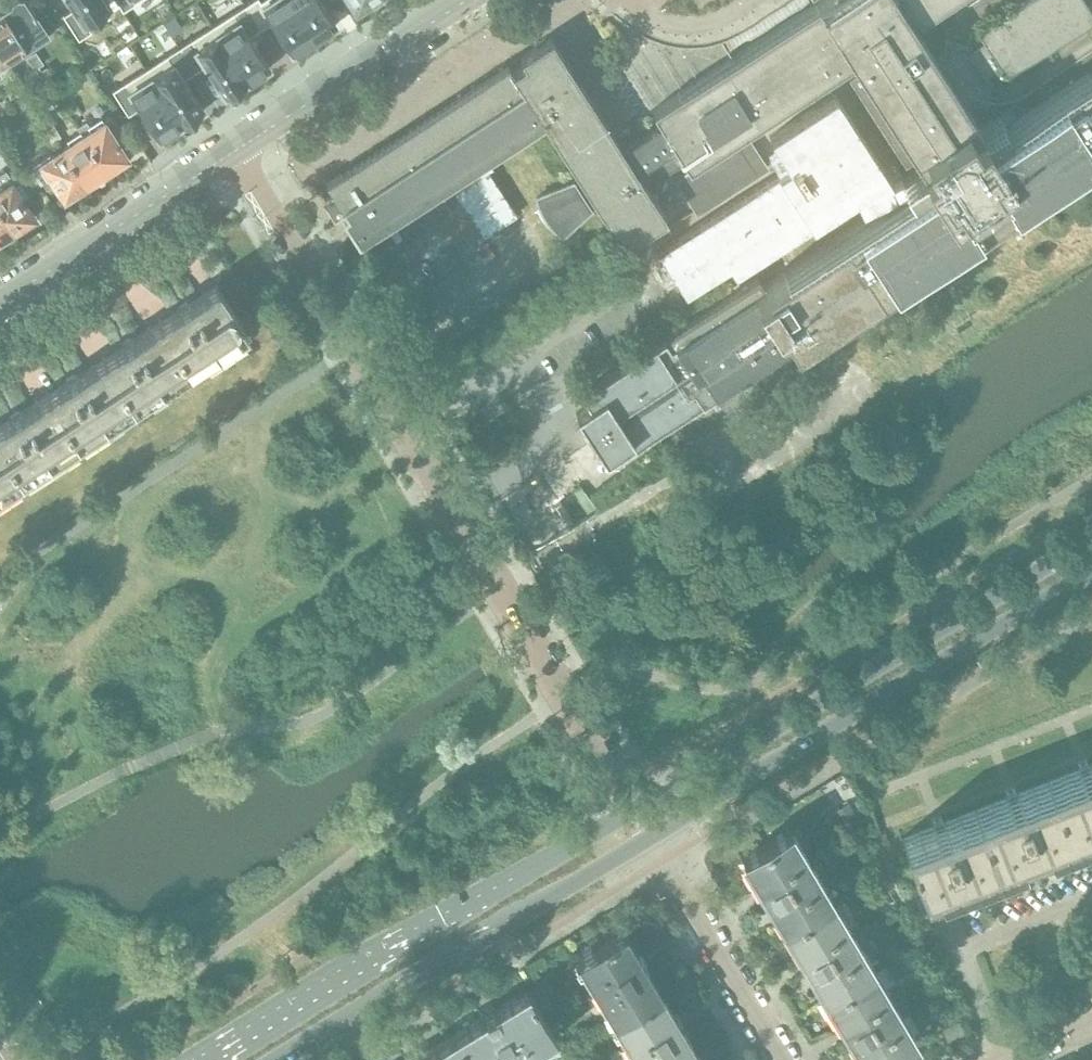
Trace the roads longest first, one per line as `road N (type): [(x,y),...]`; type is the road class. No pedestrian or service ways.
road 1 (residential): [(242,145),(636,812)]
road 2 (secondary): [(1091,531),(636,812)]
road 3 (secondary): [(647,832),(1091,566)]
road 4 (secondary): [(636,812),(196,1059)]
road 5 (secondary): [(289,1059),(647,832)]
road 6 (residential): [(0,301),(242,145)]
road 7 (residential): [(242,145),(466,0)]
road 8 (residential): [(784,1059),(647,832)]

